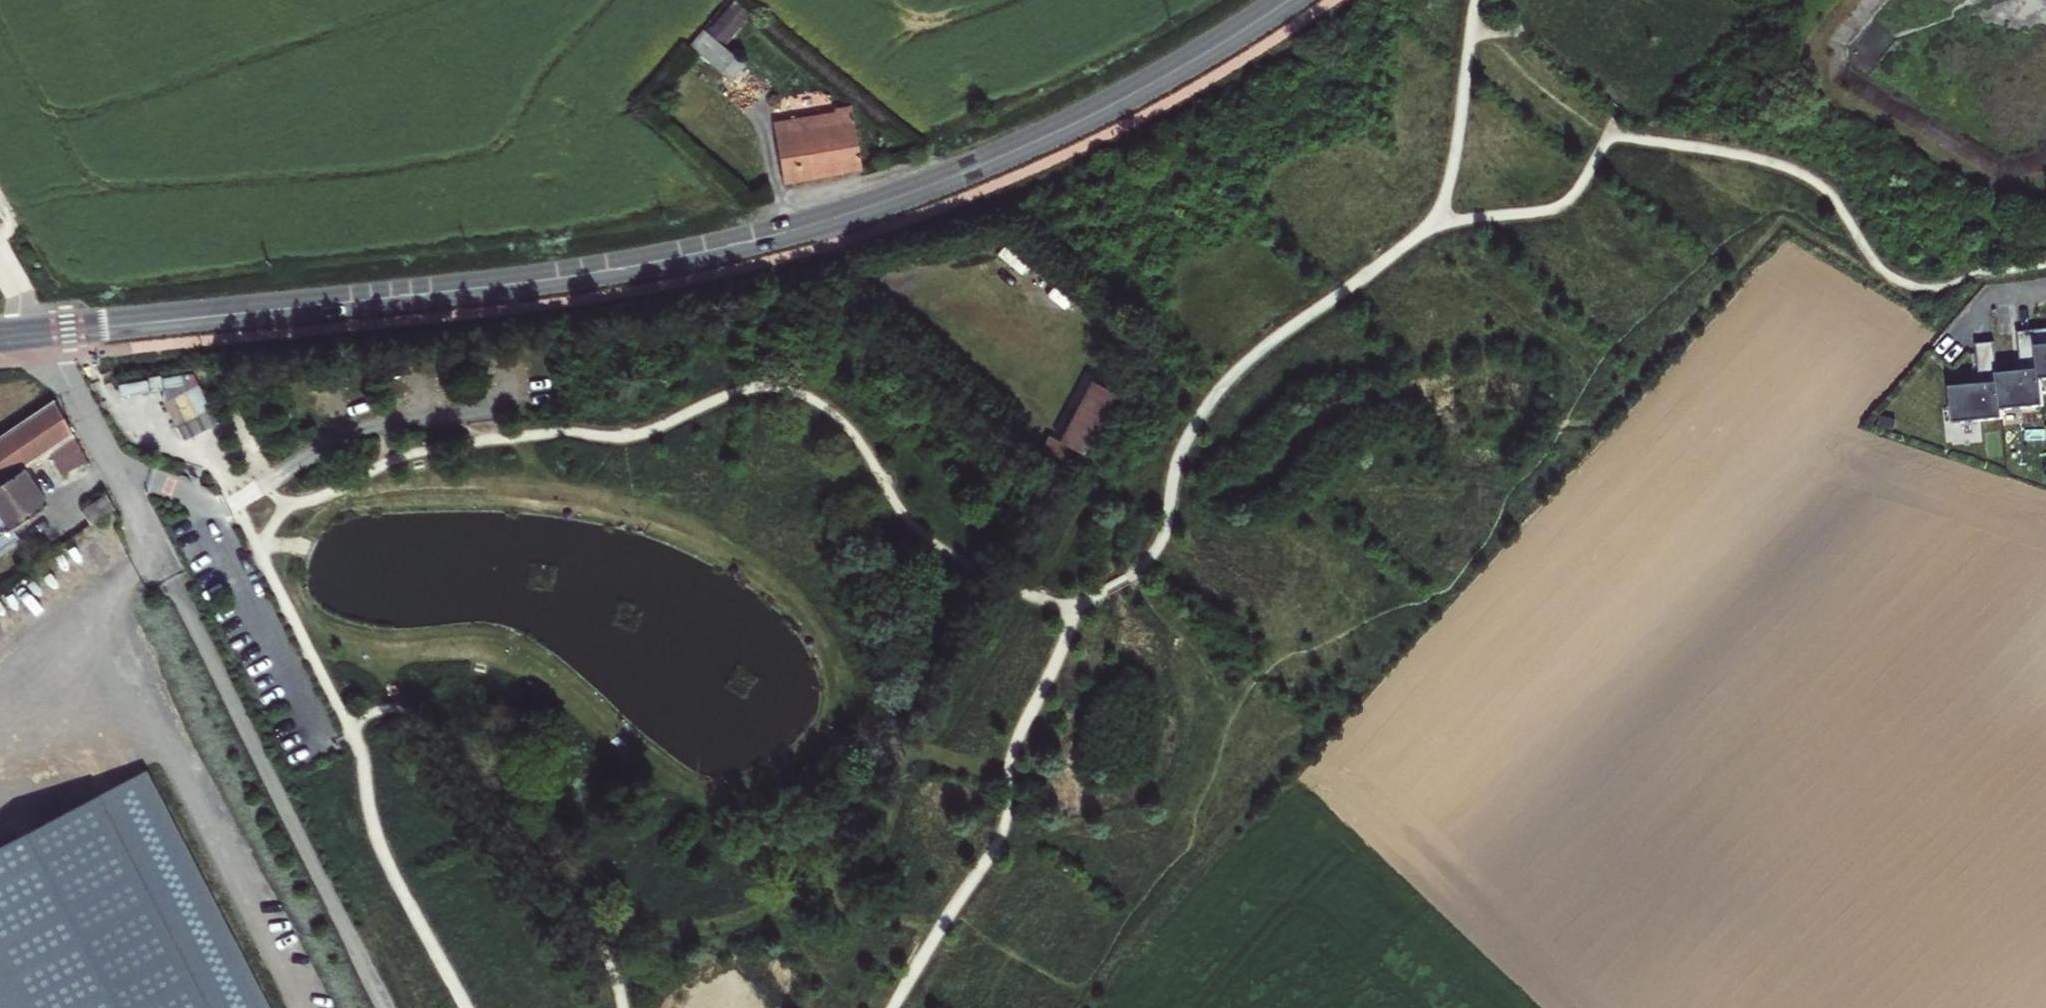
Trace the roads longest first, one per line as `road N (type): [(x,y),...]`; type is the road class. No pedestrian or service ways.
road 1 (tertiary): [(1289,0),(1072,125),(877,205),(772,236),(540,280),(0,337)]
road 2 (track): [(107,457),(385,1007)]

